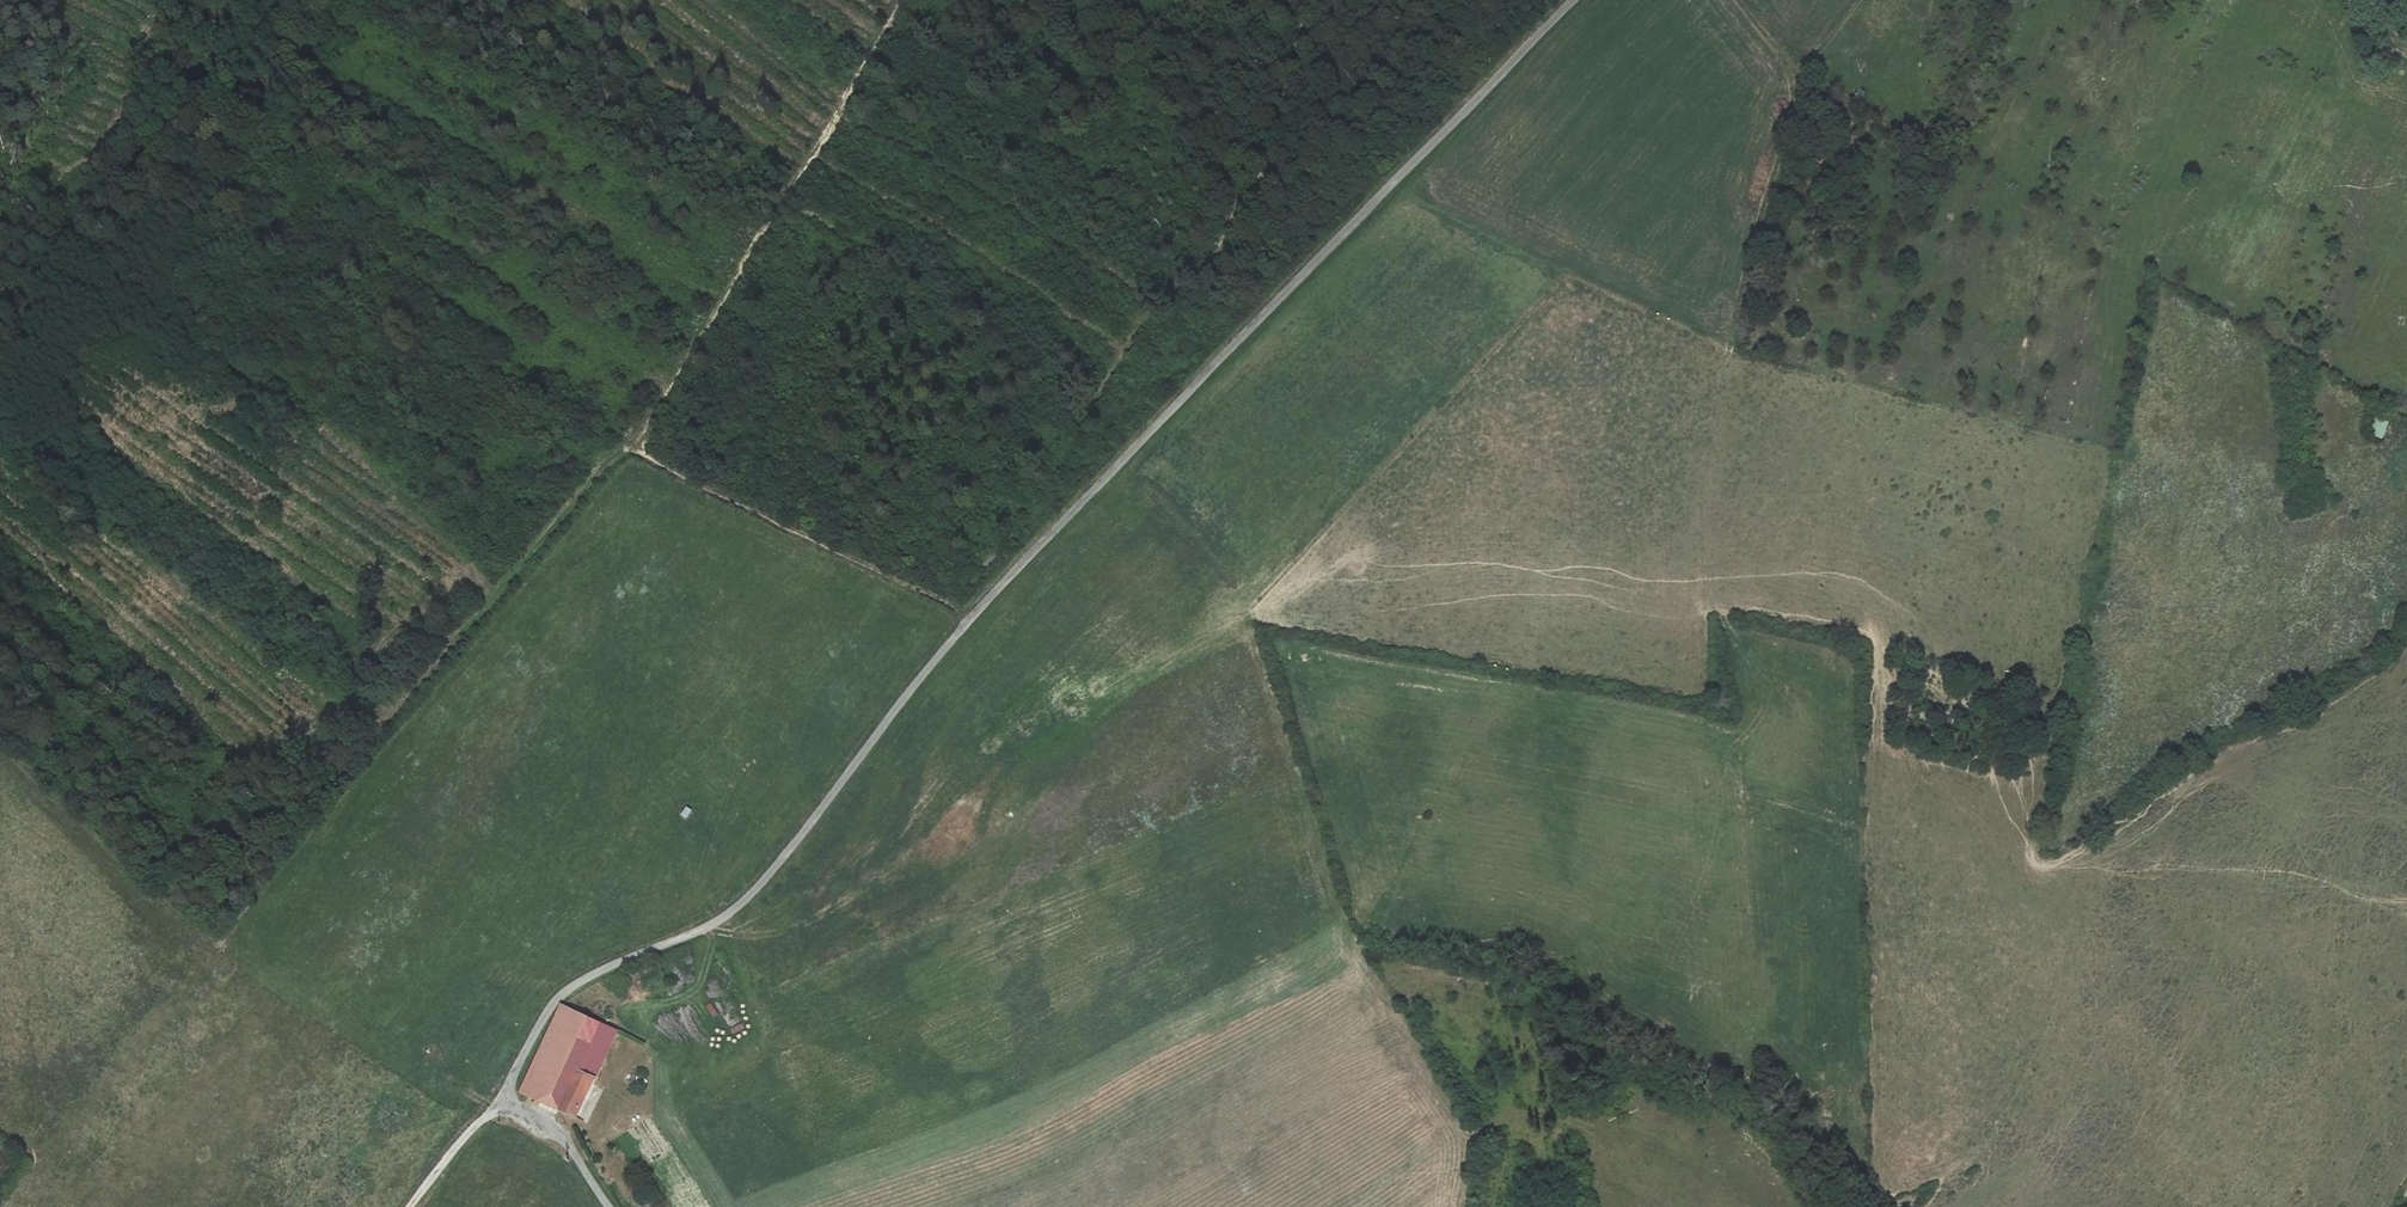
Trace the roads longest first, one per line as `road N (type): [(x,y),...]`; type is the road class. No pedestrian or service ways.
road 1 (unclassified): [(1574,0),(970,617),(761,885),(709,925),(588,975),(559,998),(501,1101),(550,1127),(608,1206)]
road 2 (track): [(637,440),(605,462),(453,635),(404,630),(346,659),(243,627),(187,625),(0,657)]
road 3 (track): [(637,440),(909,0)]
road 4 (track): [(501,1101),(409,1206)]

